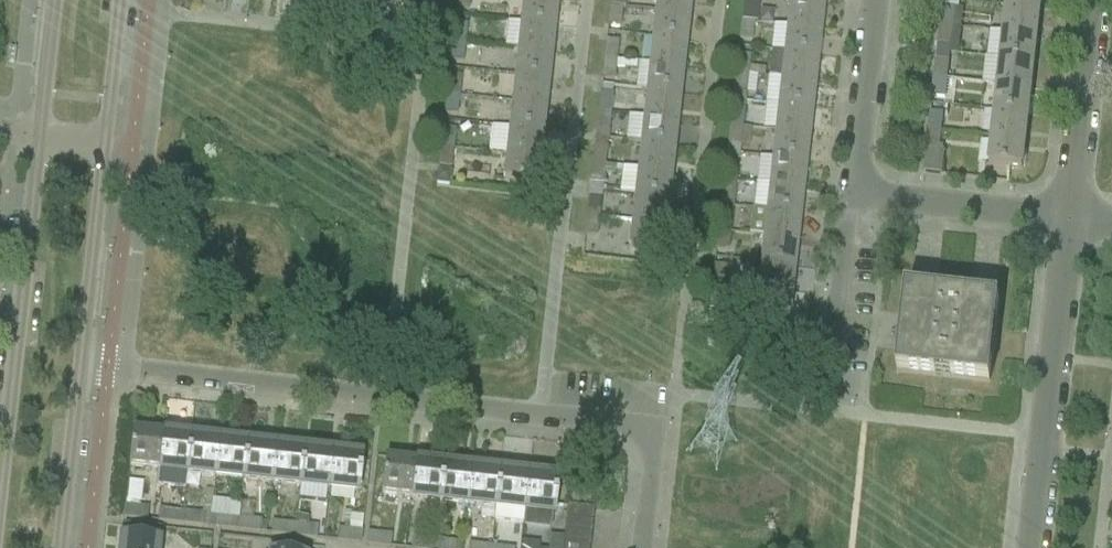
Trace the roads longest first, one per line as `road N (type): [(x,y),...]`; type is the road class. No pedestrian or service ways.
road 1 (unclassified): [(79,366),(629,423),(650,433),(653,457),(641,547)]
road 2 (tertiary): [(37,134),(0,472)]
road 3 (residential): [(1033,547),(1069,217)]
road 4 (tertiary): [(79,366),(103,142)]
road 5 (residential): [(835,409),(857,191)]
road 6 (residential): [(1069,217),(1094,0)]
road 7 (unclassified): [(857,191),(1069,217)]
road 8 (unclassified): [(873,0),(857,191)]
road 9 (tertiary): [(58,547),(79,366)]
road 10 (tertiary): [(103,142),(120,0)]
road 11 (tertiary): [(52,0),(37,134)]

